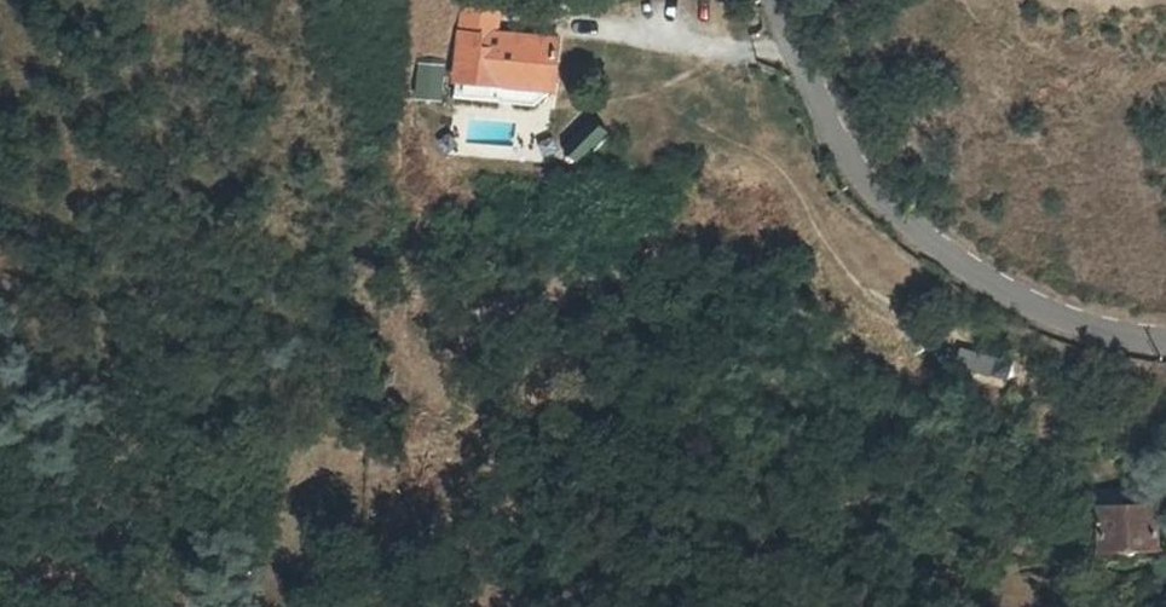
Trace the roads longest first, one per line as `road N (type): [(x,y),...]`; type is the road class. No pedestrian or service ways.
road 1 (residential): [(773,0),(828,137),(895,217),(1002,286),(1165,333)]

